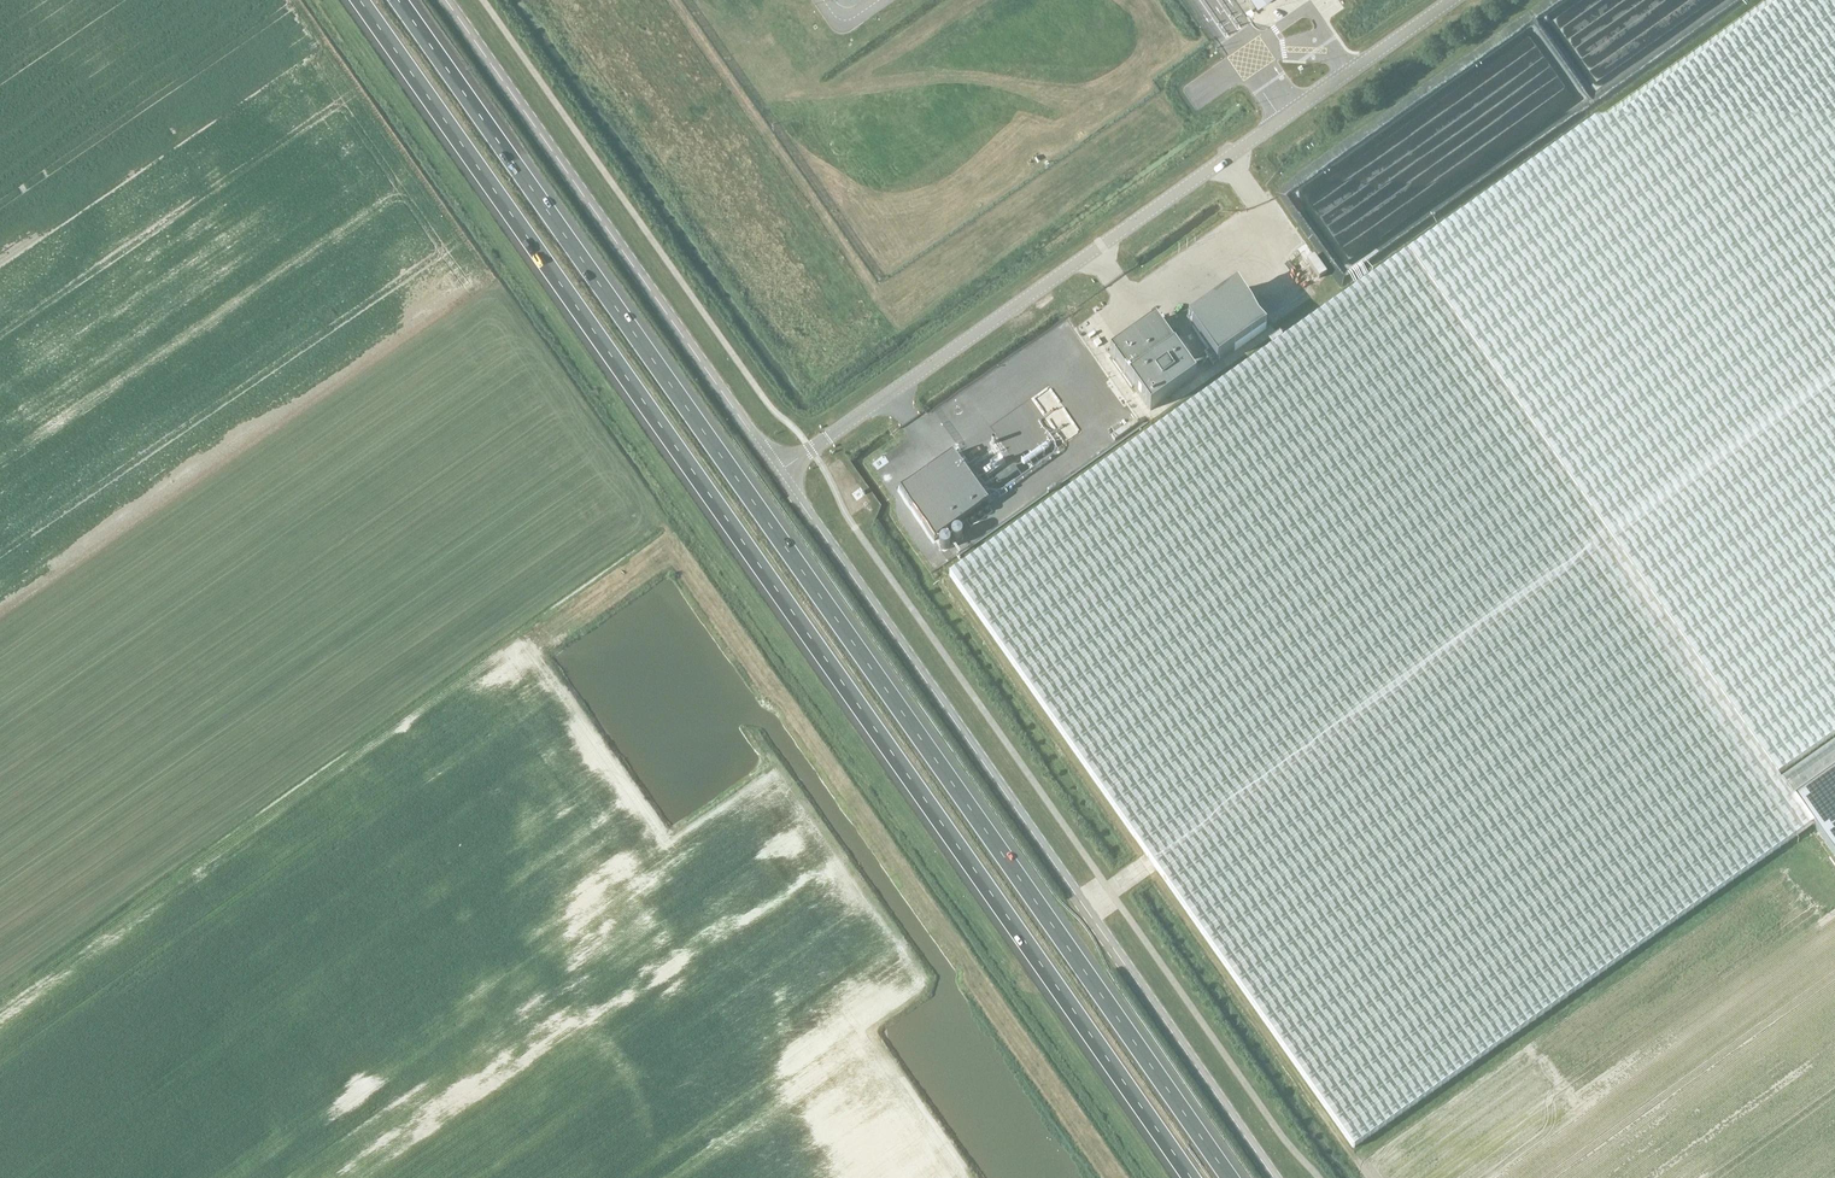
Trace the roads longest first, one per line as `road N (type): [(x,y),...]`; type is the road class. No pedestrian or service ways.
road 1 (motorway): [(358,0),(1189,1177)]
road 2 (motorway): [(1228,1177),(397,0)]
road 3 (tertiary): [(1276,1177),(779,473)]
road 4 (unclassified): [(779,473),(1455,0)]
road 5 (tertiary): [(779,473),(447,0)]

